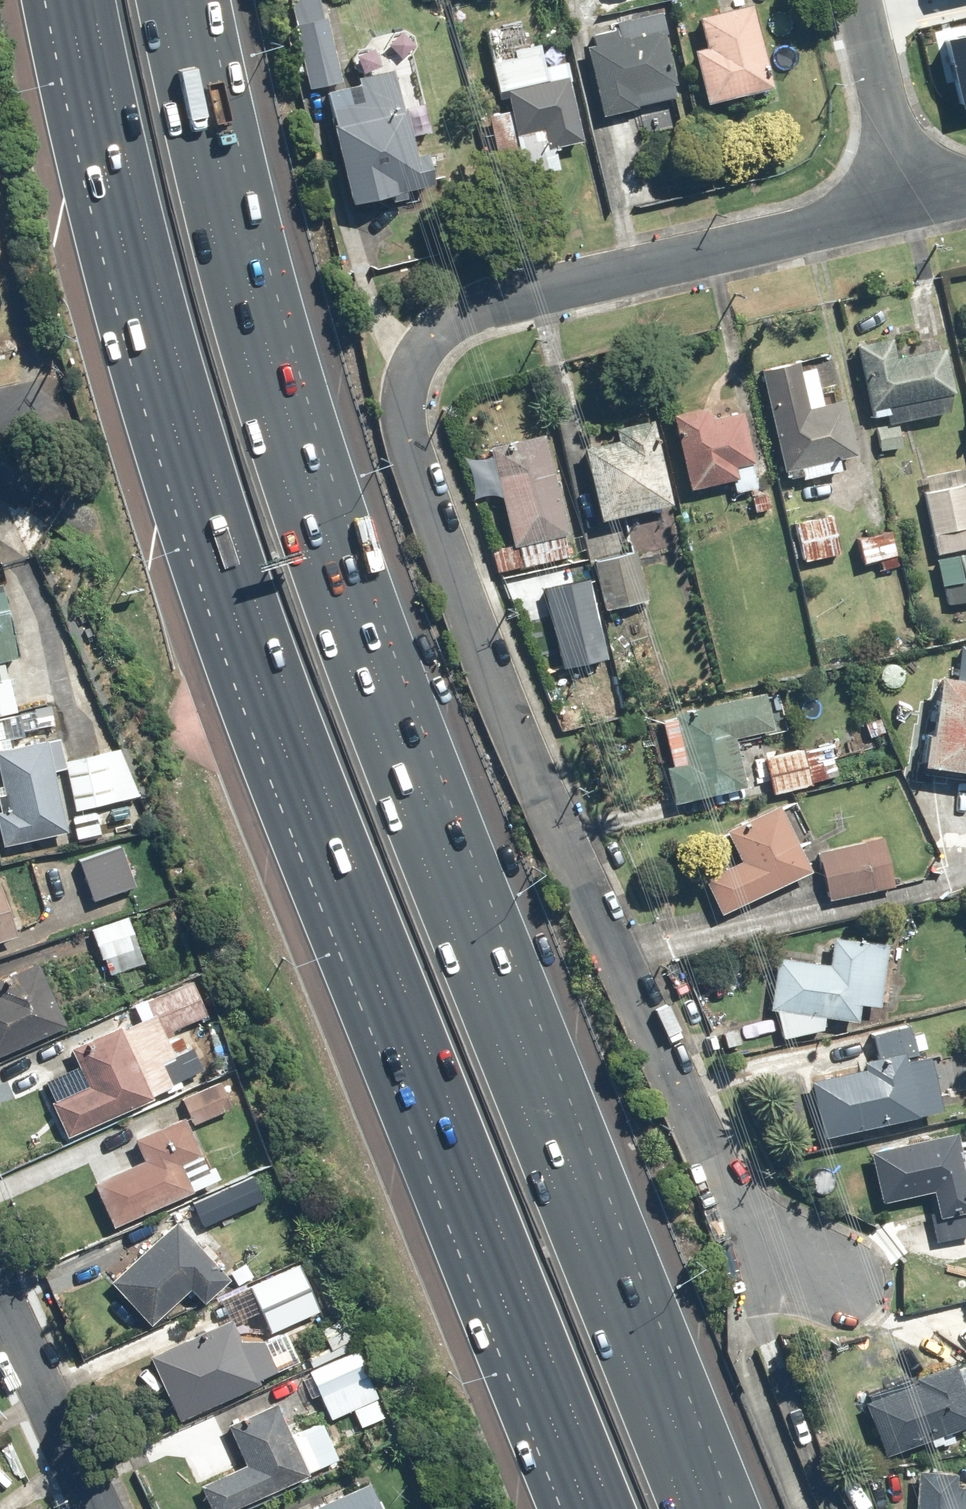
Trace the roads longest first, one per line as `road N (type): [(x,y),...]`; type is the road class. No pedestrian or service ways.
road 1 (motorway): [(163,0),(224,275),(300,529),(395,791),(684,1508)]
road 2 (motorway): [(613,1508),(233,539),(122,149),(94,0)]
road 3 (residential): [(909,207),(461,313),(408,361),(398,410),(409,463),(480,644),(708,1146),(762,1243),(845,1294)]
road 4 (residential): [(0,1292),(99,1508)]
road 5 (residential): [(860,0),(909,207)]

